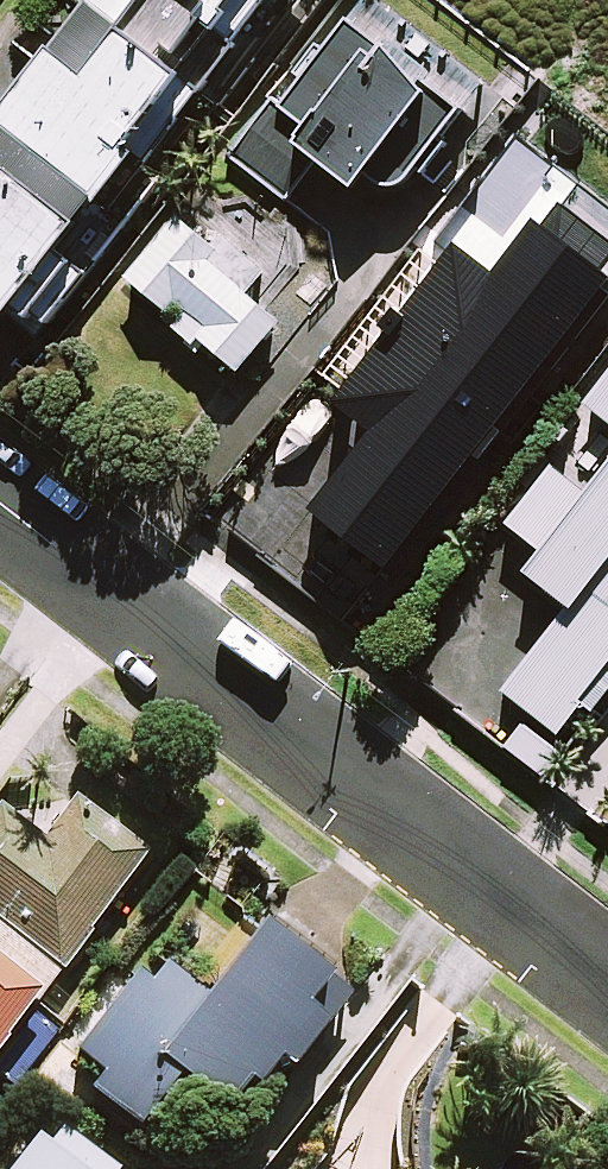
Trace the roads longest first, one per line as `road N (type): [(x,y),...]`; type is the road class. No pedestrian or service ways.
road 1 (tertiary): [(0,505),(607,980)]

